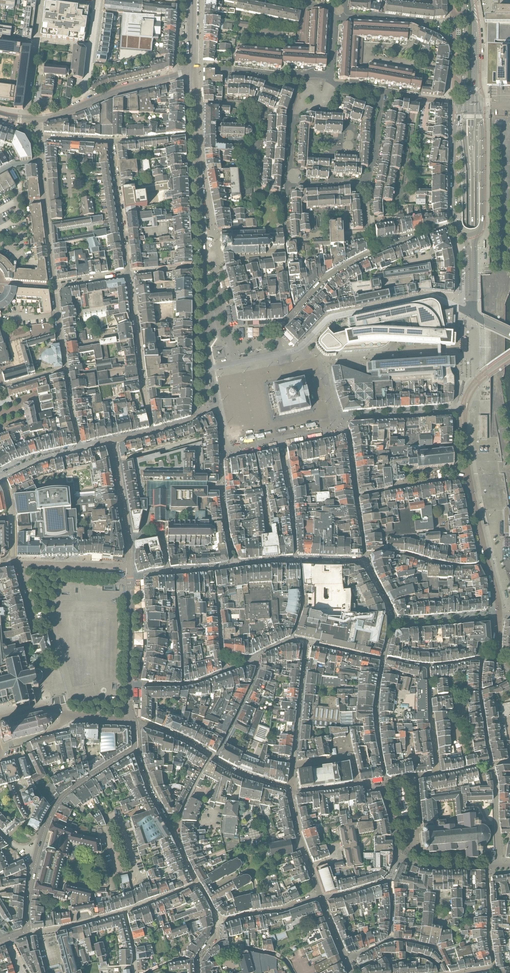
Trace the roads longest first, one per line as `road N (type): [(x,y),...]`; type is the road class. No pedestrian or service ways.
road 1 (secondary): [(464,101),(475,393),(509,594)]
road 2 (secondary): [(509,578),(477,371),(472,101)]
road 3 (residential): [(509,666),(497,645),(498,599),(463,428),(472,385),(509,357)]
road 4 (tertiary): [(321,897),(290,789),(134,721)]
road 5 (residential): [(454,225),(379,249),(328,277),(280,328),(281,353)]
road 6 (residential): [(129,274),(112,141),(39,137)]
road 7 (residential): [(198,882),(124,911),(26,932)]
road 8 (residential): [(310,338),(333,317),(425,297),(472,314)]
road 9 (tertiary): [(37,119),(193,73)]
road 10 (residential): [(203,267),(194,105)]
road 11 (residential): [(470,236),(483,217),(483,126),(473,80)]
road 12 (residential): [(153,431),(129,274)]
road 13 (residential): [(130,568),(134,721)]
road 14 (residential): [(39,137),(54,286)]
road 15 (tertiary): [(135,748),(62,797),(36,852)]
road 16 (tertiary): [(130,568),(112,441)]
road 17 (residential): [(464,101),(454,132),(454,225)]

